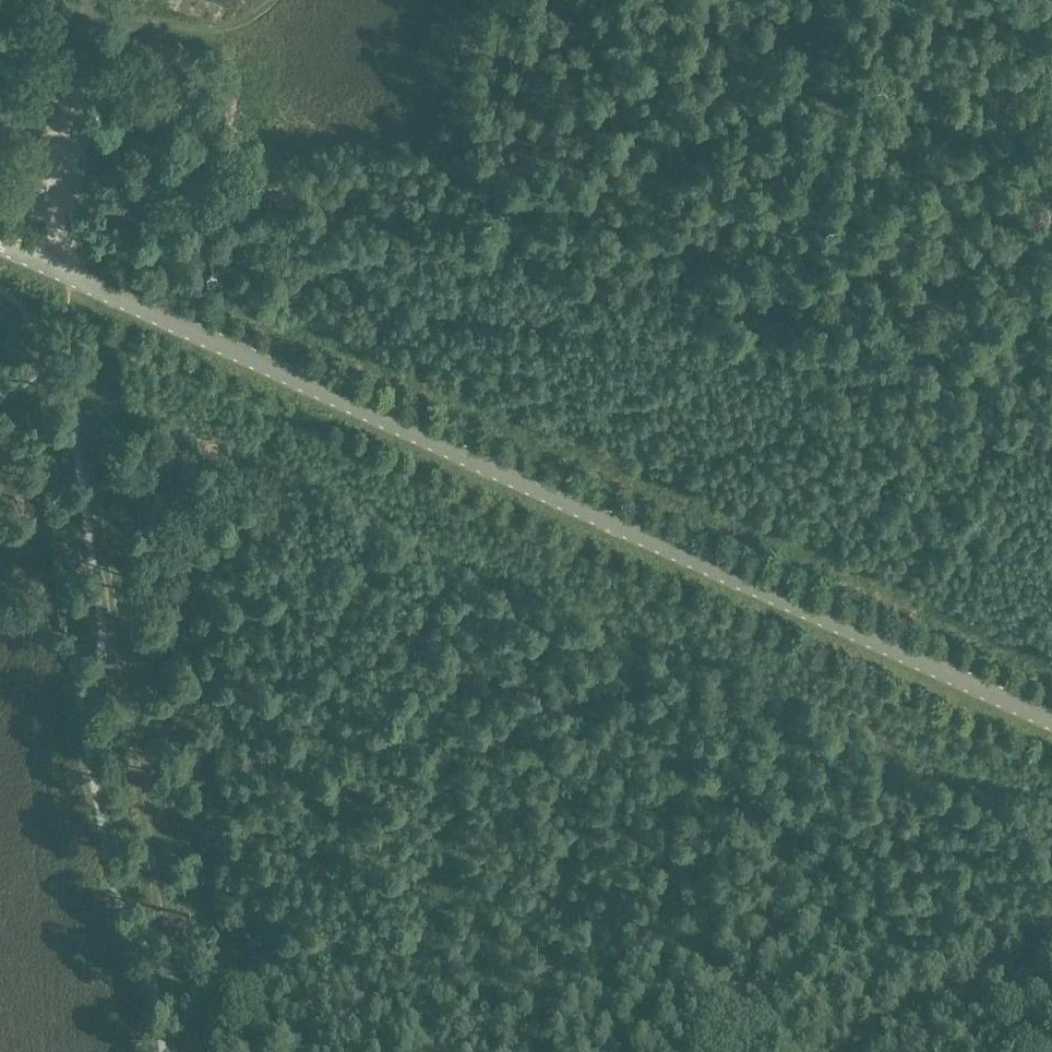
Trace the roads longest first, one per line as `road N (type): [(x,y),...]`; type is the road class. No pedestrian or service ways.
road 1 (tertiary): [(1051,722),(0,242)]
road 2 (track): [(274,0),(240,42),(171,19),(27,19)]
road 3 (track): [(78,15),(53,267)]
road 4 (track): [(1051,941),(845,1051)]

